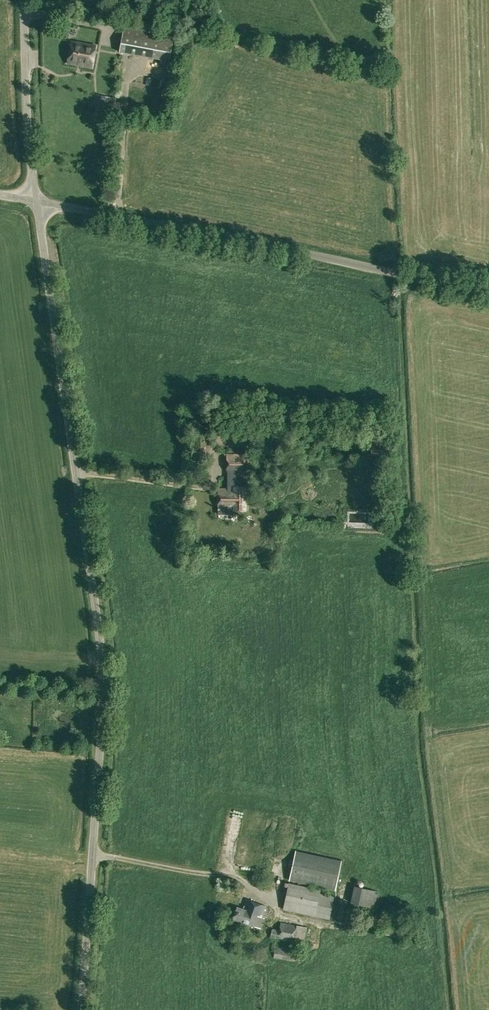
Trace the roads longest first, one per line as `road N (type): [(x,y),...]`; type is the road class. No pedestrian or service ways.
road 1 (unclassified): [(81,1009),(102,656),(36,200)]
road 2 (unclassified): [(36,200),(488,290)]
road 3 (unclassified): [(36,200),(24,0)]

